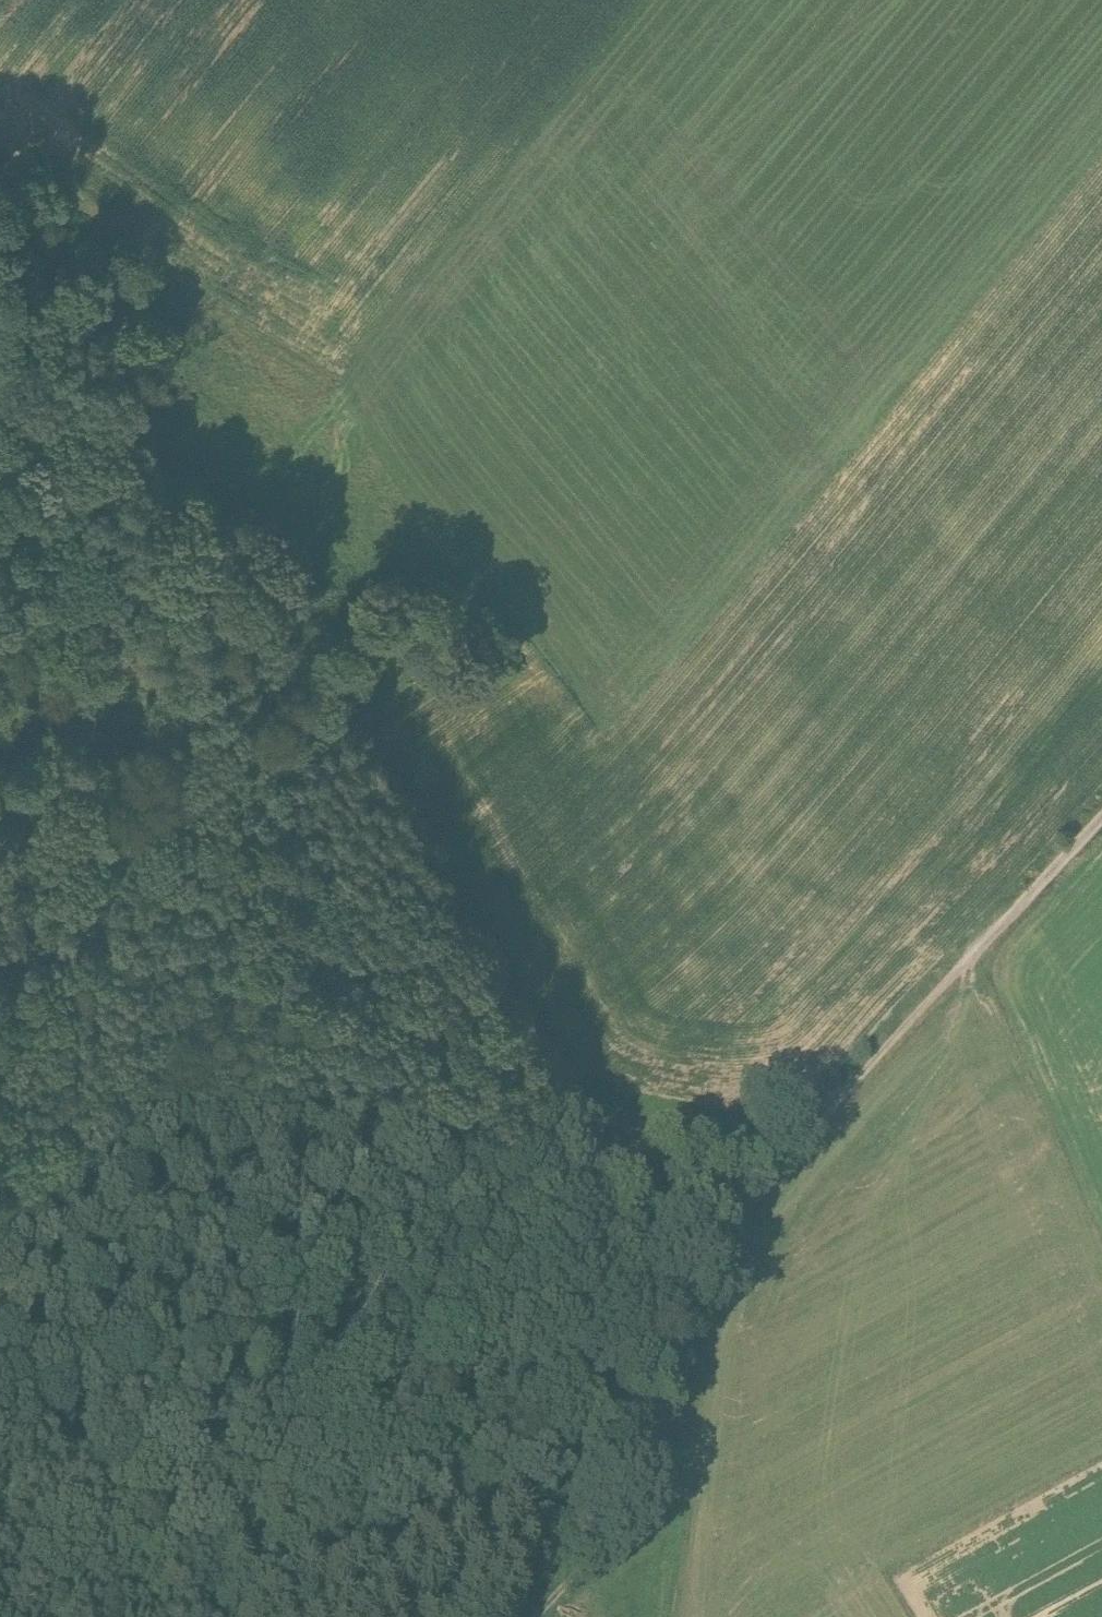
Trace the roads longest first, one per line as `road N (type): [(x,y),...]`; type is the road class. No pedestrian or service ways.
road 1 (track): [(0,1166),(134,1093),(489,980),(507,989),(529,1029),(622,1239),(655,1263),(730,1226)]
road 2 (track): [(730,1226),(1101,819)]
road 3 (track): [(532,1616),(664,1461),(699,1304),(730,1226)]

